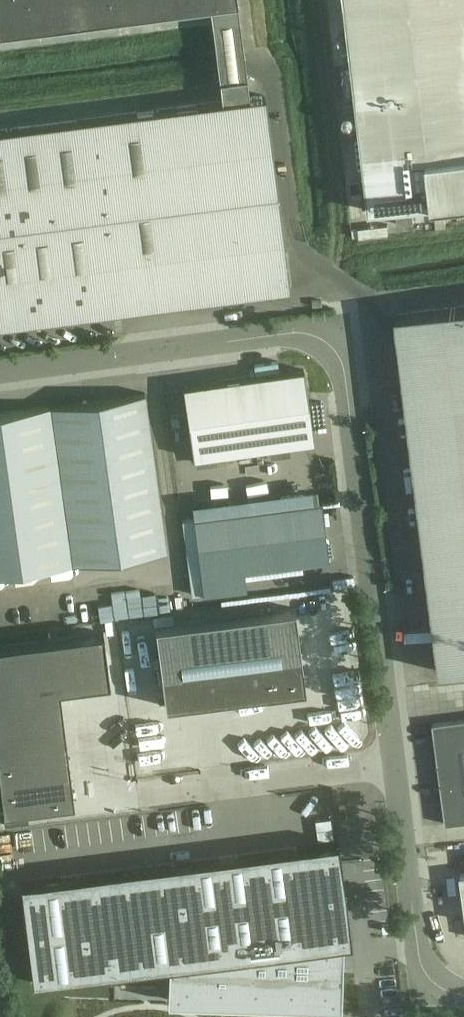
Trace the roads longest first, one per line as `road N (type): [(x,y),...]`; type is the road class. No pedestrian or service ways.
road 1 (unclassified): [(0,372),(301,329),(337,352),(406,964),(421,984),(463,989)]

